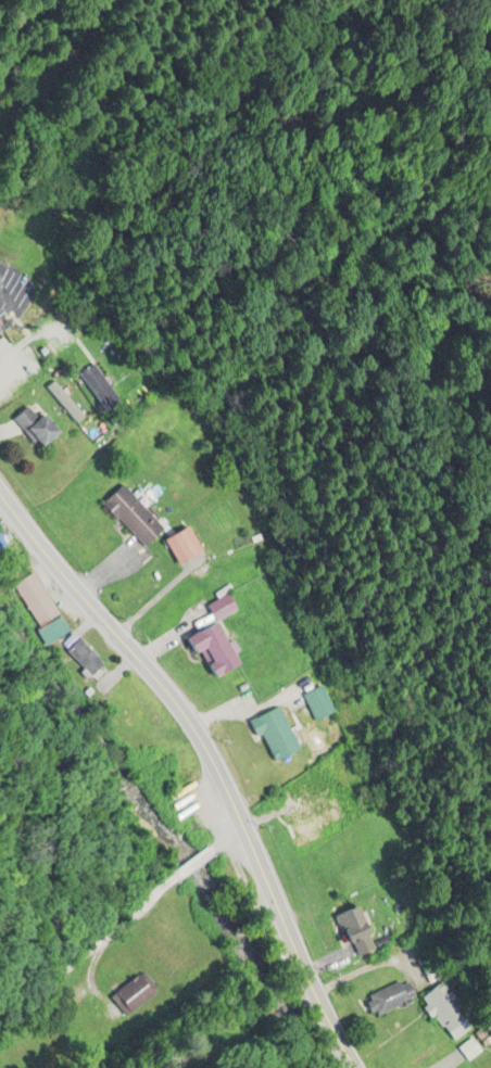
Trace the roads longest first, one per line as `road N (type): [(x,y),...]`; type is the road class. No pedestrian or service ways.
road 1 (primary): [(300,954),(193,728),(0,505)]
road 2 (residential): [(243,824),(0,1038)]
road 3 (primary): [(366,1067),(300,954)]

